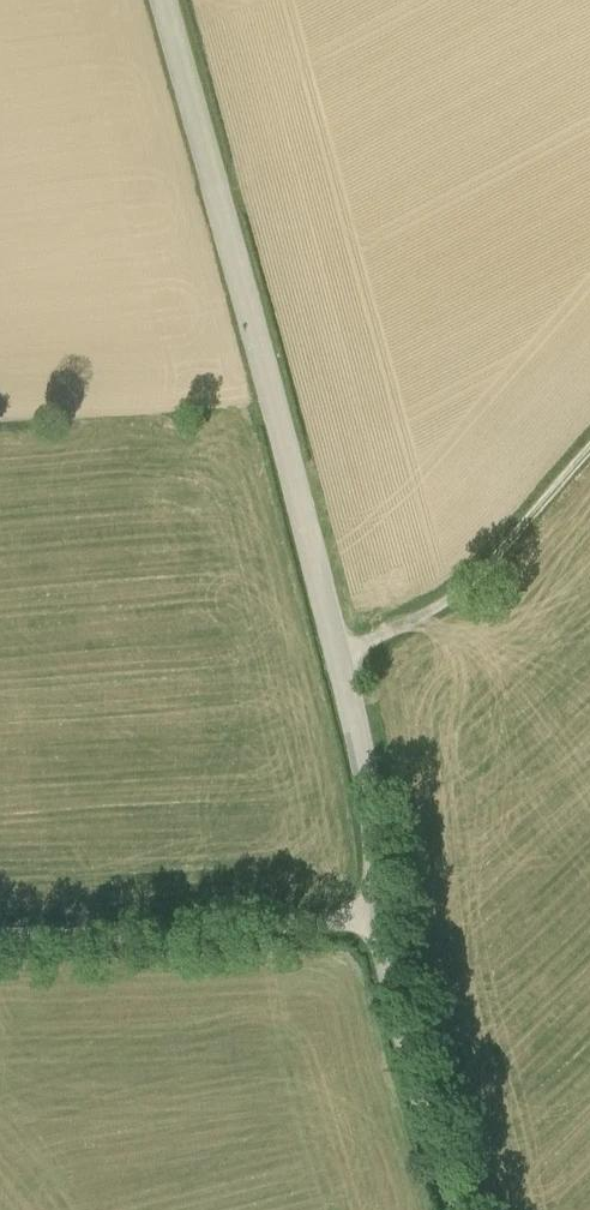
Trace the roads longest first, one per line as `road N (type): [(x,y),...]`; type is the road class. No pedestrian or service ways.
road 1 (tertiary): [(457,1209),(394,989),(358,731),(164,0)]
road 2 (track): [(0,937),(382,915)]
road 3 (track): [(338,656),(457,592),(589,447)]

